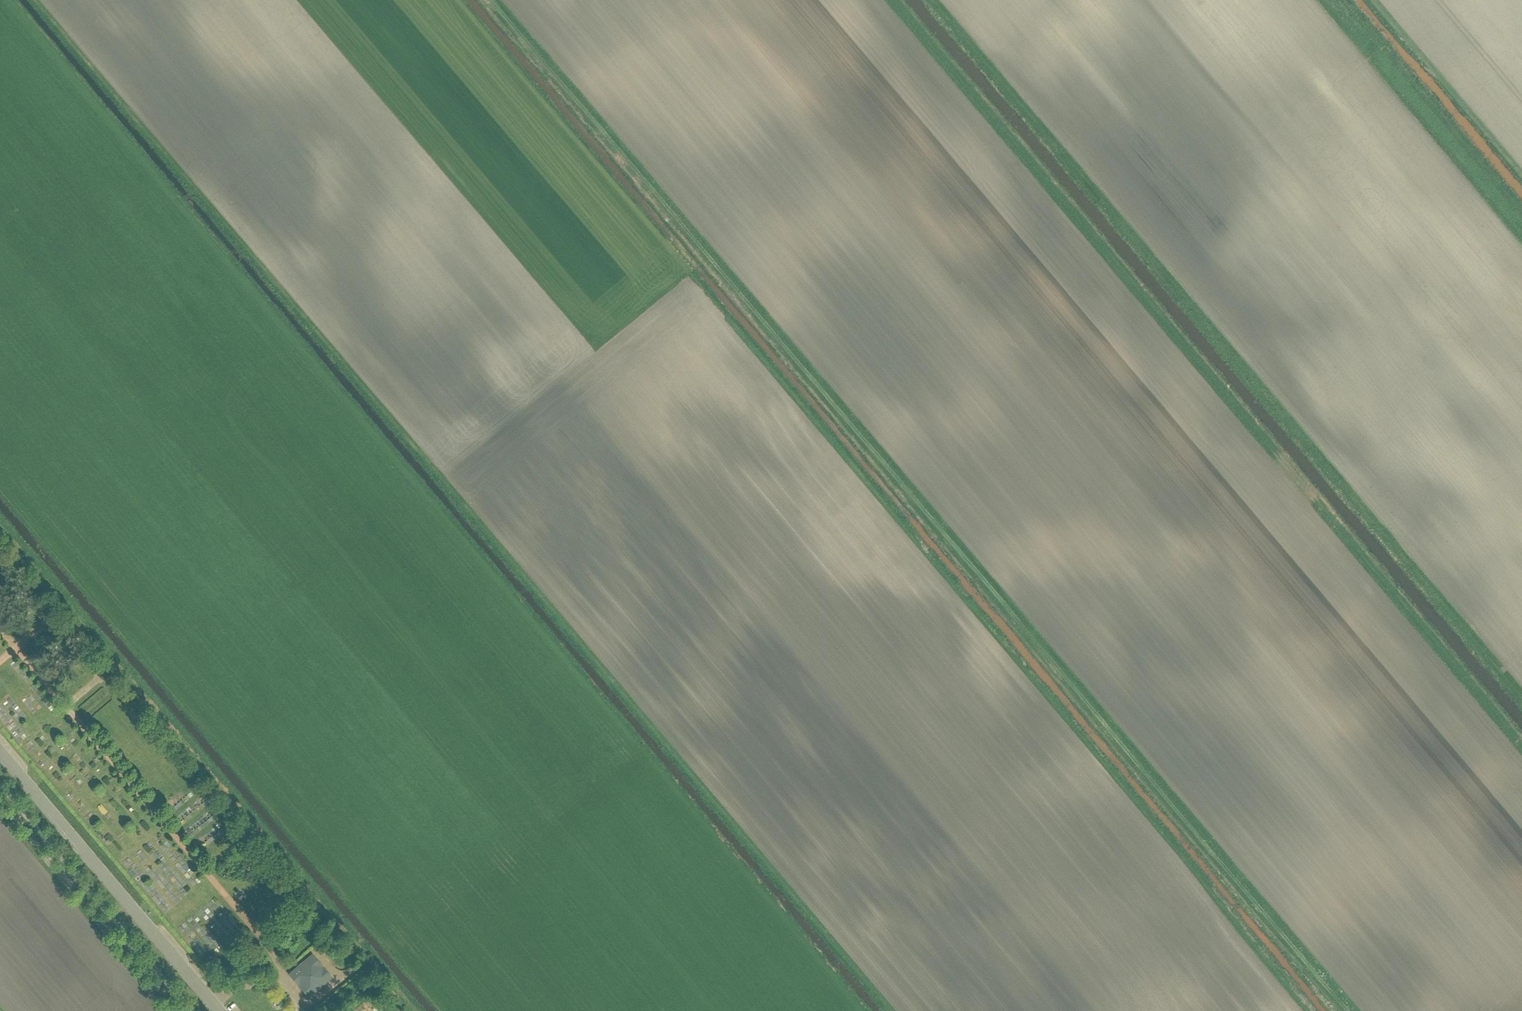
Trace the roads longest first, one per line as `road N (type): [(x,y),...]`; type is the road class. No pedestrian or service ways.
road 1 (tertiary): [(219,1010),(0,752)]

